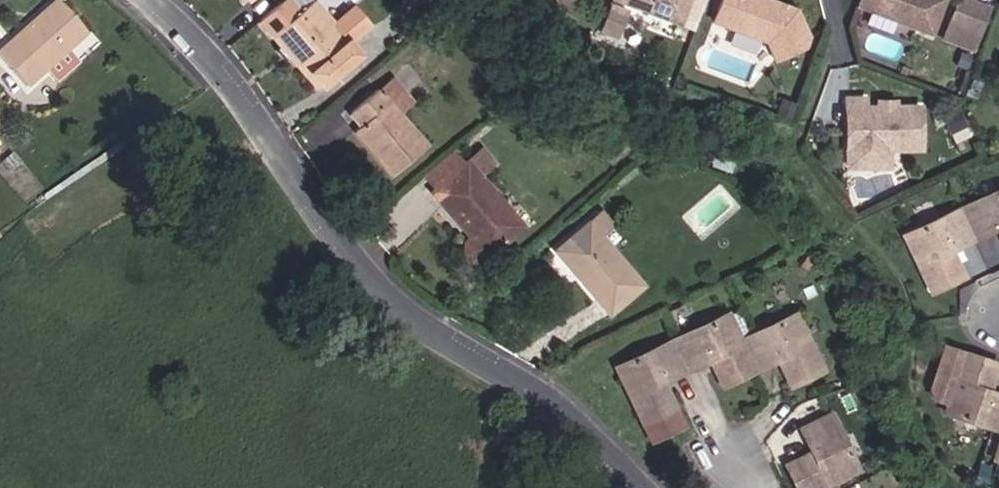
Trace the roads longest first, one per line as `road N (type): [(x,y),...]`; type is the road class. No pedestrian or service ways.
road 1 (residential): [(640,487),(533,386),(414,321),(358,262),(214,60),(153,0)]

